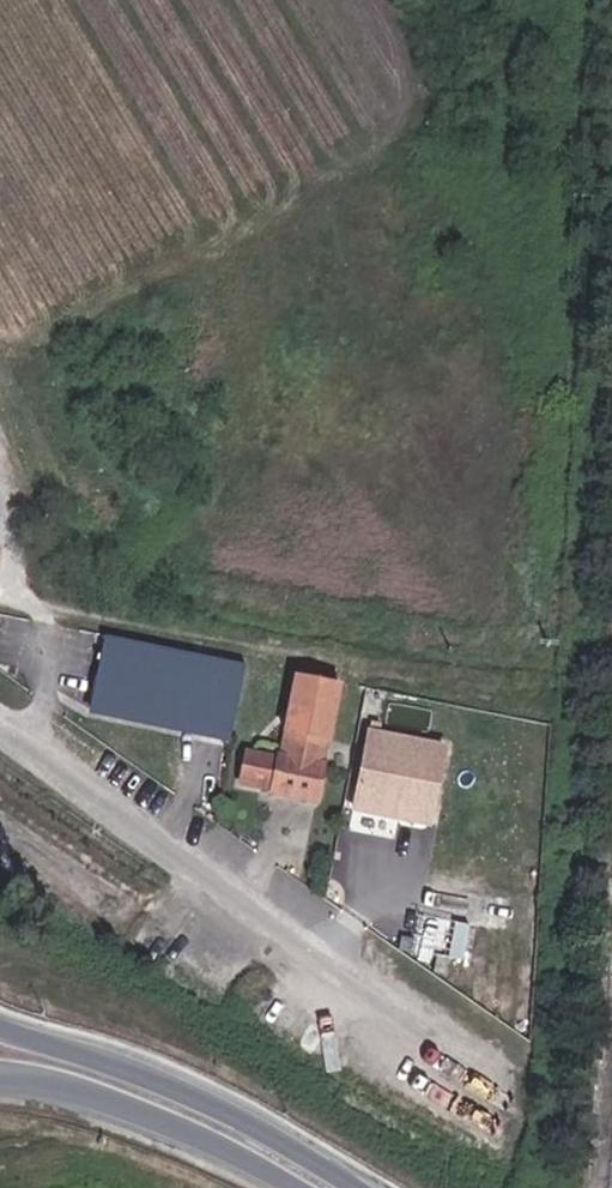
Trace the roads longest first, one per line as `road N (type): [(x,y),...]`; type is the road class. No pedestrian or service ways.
road 1 (track): [(427,674),(0,597)]
road 2 (primary): [(353,1187),(183,1088),(0,1024)]
road 3 (residential): [(296,940),(0,733)]
road 4 (primary): [(0,1076),(15,1073),(173,1128),(282,1187)]

